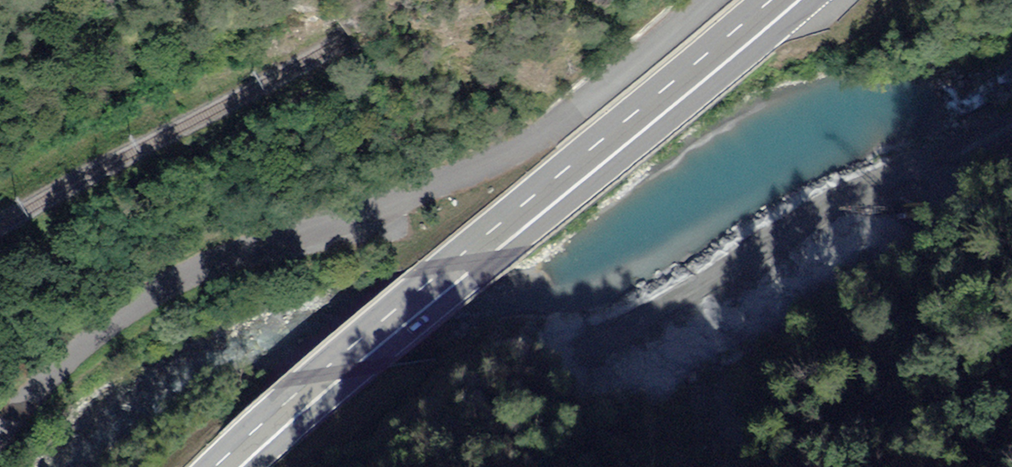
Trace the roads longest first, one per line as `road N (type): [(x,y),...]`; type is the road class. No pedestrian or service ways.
road 1 (unclassified): [(0,439),(89,340),(199,268),(436,186),(537,134),(706,0)]
road 2 (primary): [(225,466),(297,390),(775,0)]
road 3 (track): [(1011,113),(562,364)]

